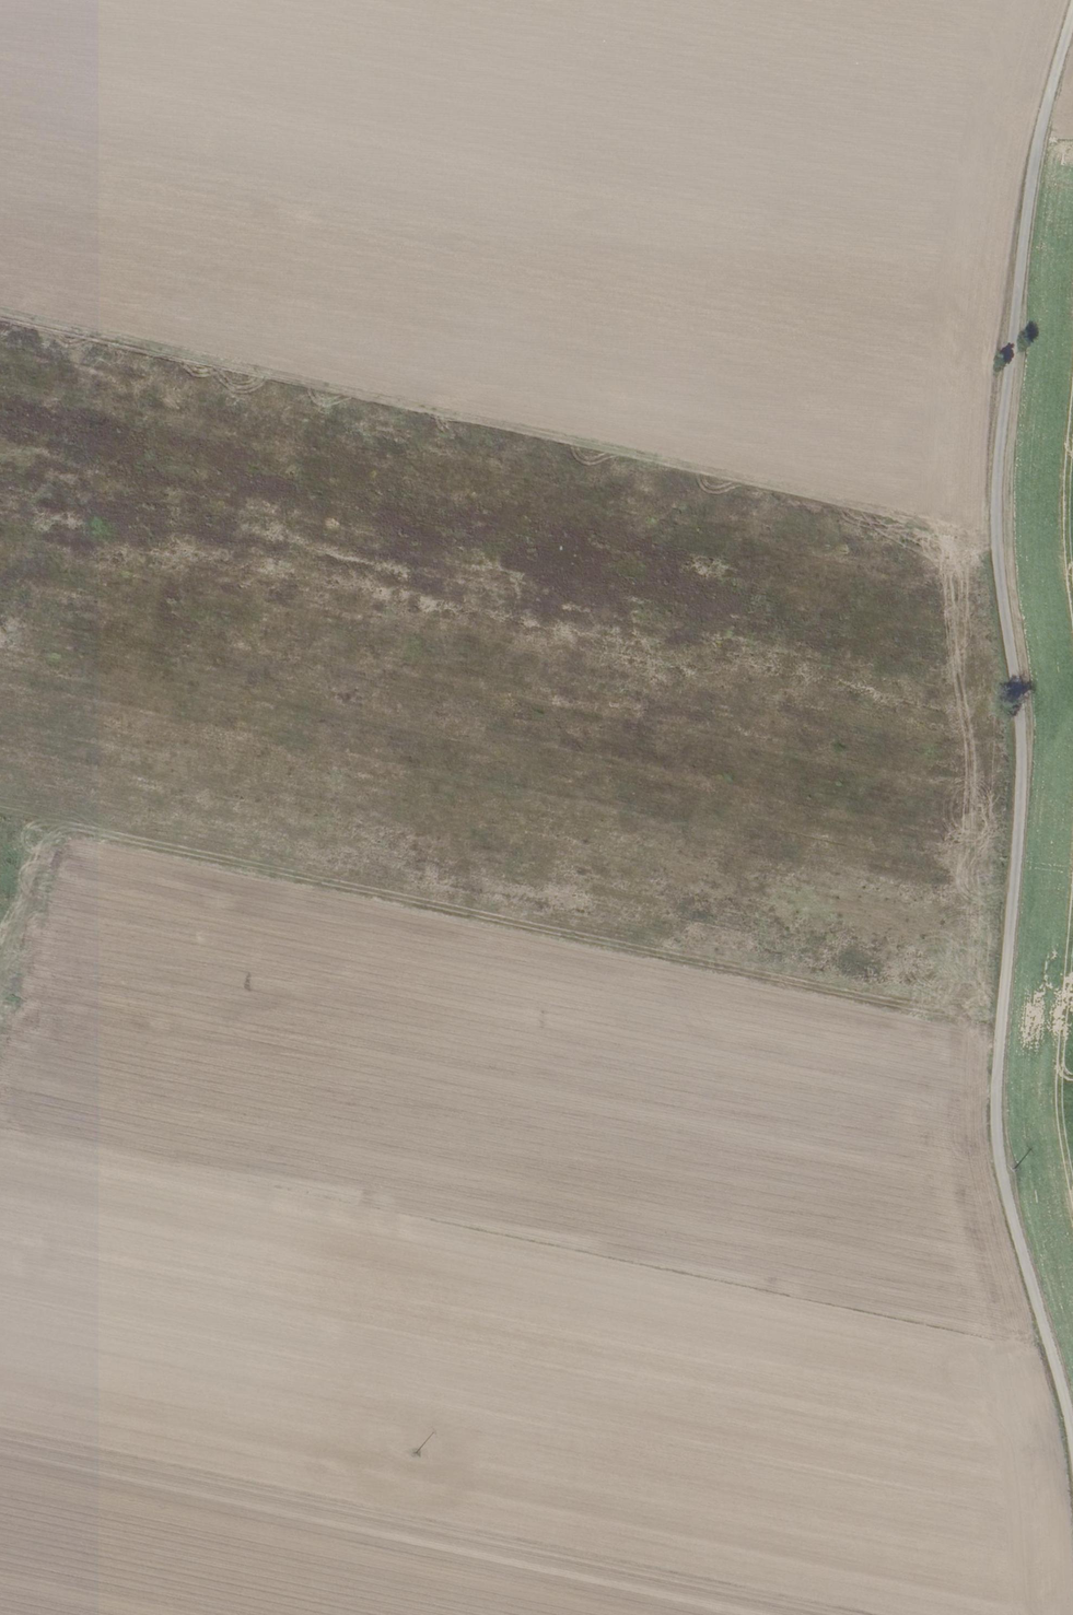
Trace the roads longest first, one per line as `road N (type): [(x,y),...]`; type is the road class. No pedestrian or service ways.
road 1 (unclassified): [(1072,1478),(998,1240),(990,1187),(1014,904),(1014,788),(986,558),(989,436),(1015,255),(1072,16)]

